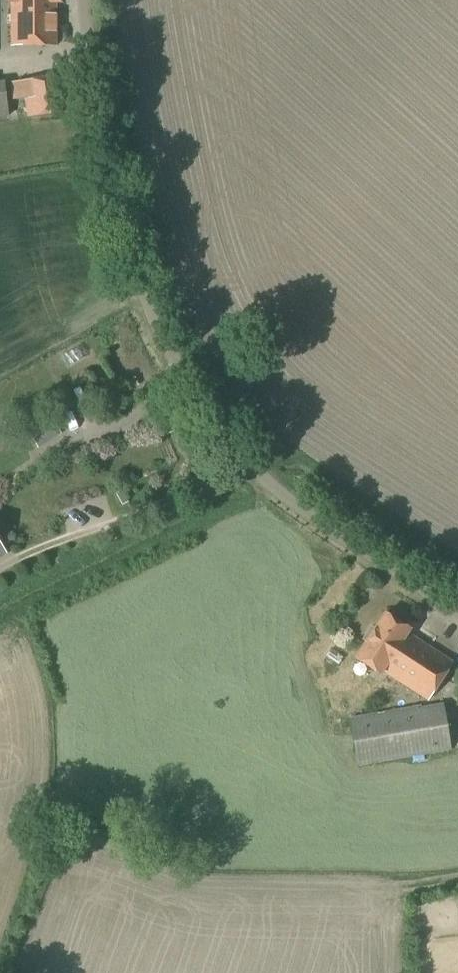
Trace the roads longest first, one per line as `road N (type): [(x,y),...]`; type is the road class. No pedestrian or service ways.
road 1 (unclassified): [(457,615),(295,508),(251,468),(170,357),(136,267),(82,0)]

